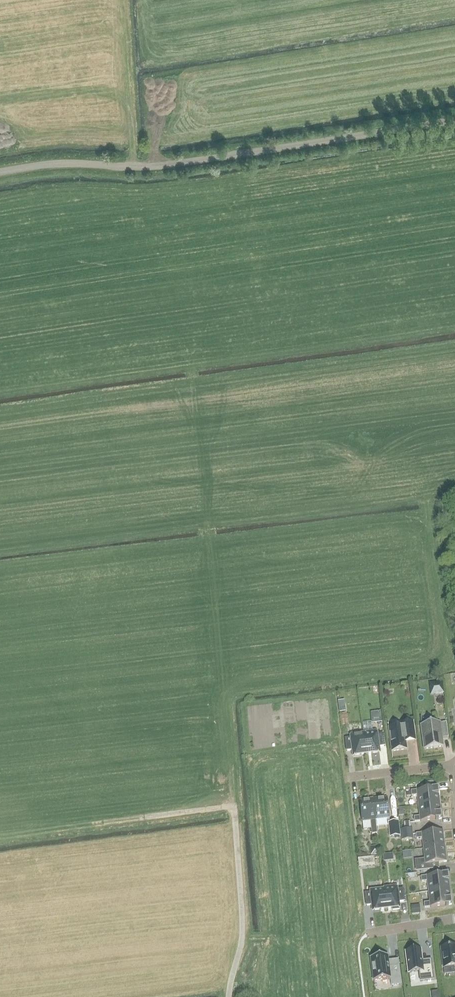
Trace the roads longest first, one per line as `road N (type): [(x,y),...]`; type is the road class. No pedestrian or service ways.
road 1 (unclassified): [(0,172),(177,164),(454,121)]
road 2 (track): [(229,996),(241,925),(234,807),(0,838)]

